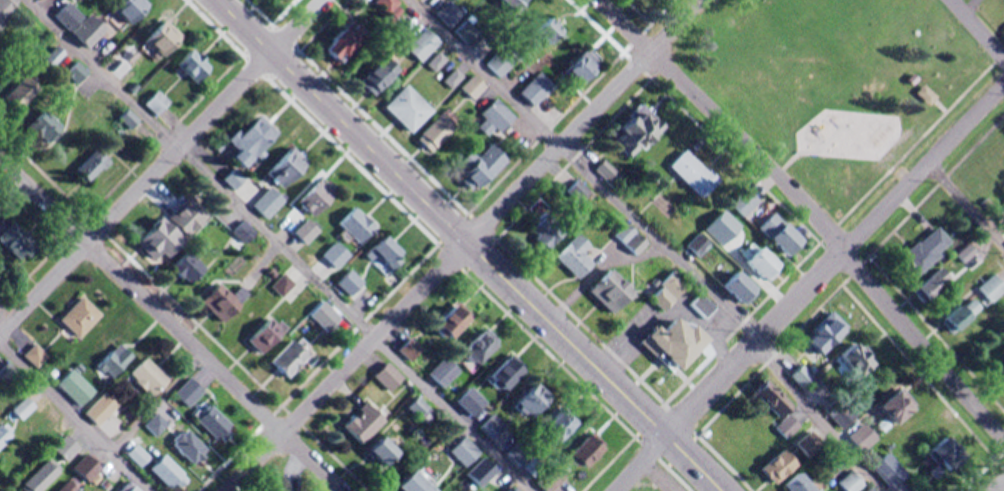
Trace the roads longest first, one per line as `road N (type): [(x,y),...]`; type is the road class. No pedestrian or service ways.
road 1 (tertiary): [(217,0),(720,490)]
road 2 (residential): [(699,0),(226,490)]
road 3 (residential): [(598,0),(829,232),(1003,441)]
road 4 (residential): [(1003,82),(611,490)]
road 5 (residential): [(0,159),(345,490)]
road 6 (residential): [(321,0),(0,332)]

